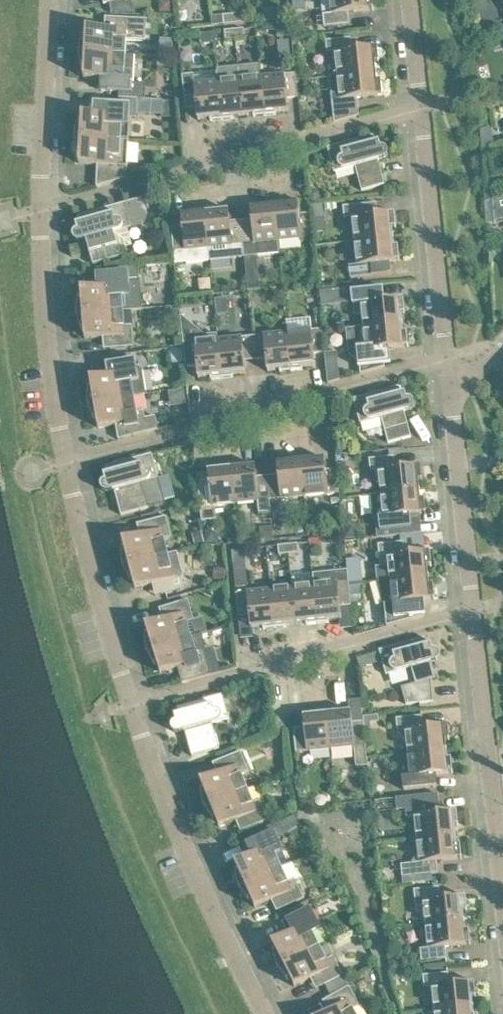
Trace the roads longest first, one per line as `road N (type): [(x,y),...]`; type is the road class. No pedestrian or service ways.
road 1 (residential): [(68,461),(453,357)]
road 2 (residential): [(42,210),(425,112)]
road 3 (residential): [(132,706),(474,613)]
road 4 (residential): [(266,1013),(218,921),(132,706)]
road 5 (residential): [(132,706),(68,461)]
road 6 (residential): [(68,461),(47,338),(42,210)]
road 7 (residential): [(453,357),(425,112)]
road 8 (residential): [(474,613),(454,381)]
road 9 (residential): [(498,837),(474,613)]
road 10 (residential): [(42,210),(52,0)]

